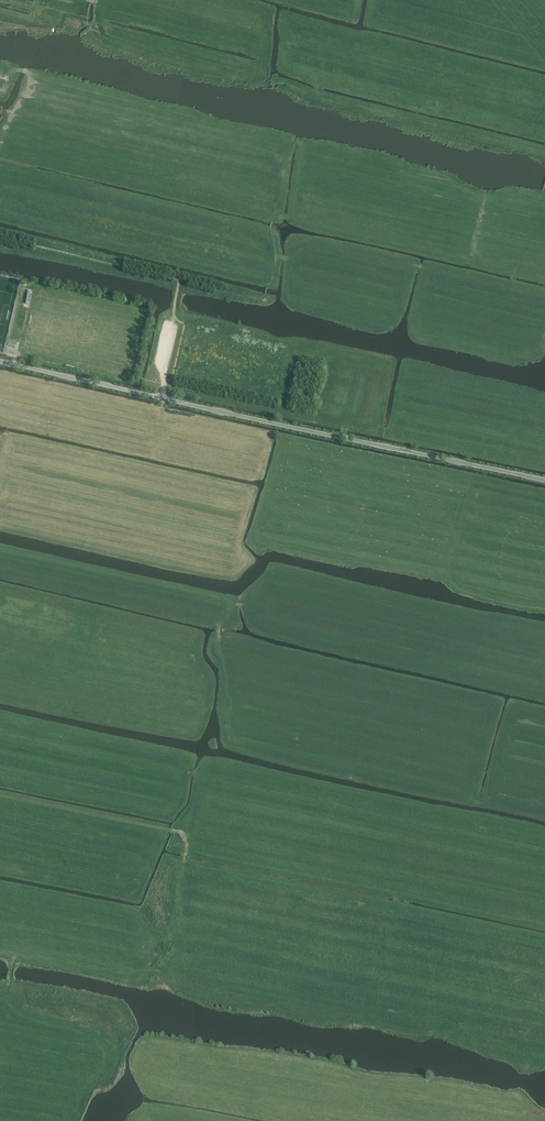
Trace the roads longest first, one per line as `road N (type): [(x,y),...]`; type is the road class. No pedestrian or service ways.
road 1 (unclassified): [(544,479),(0,362)]
road 2 (track): [(0,794),(176,831),(186,847),(176,876),(175,940),(17,955),(9,987),(0,987)]

